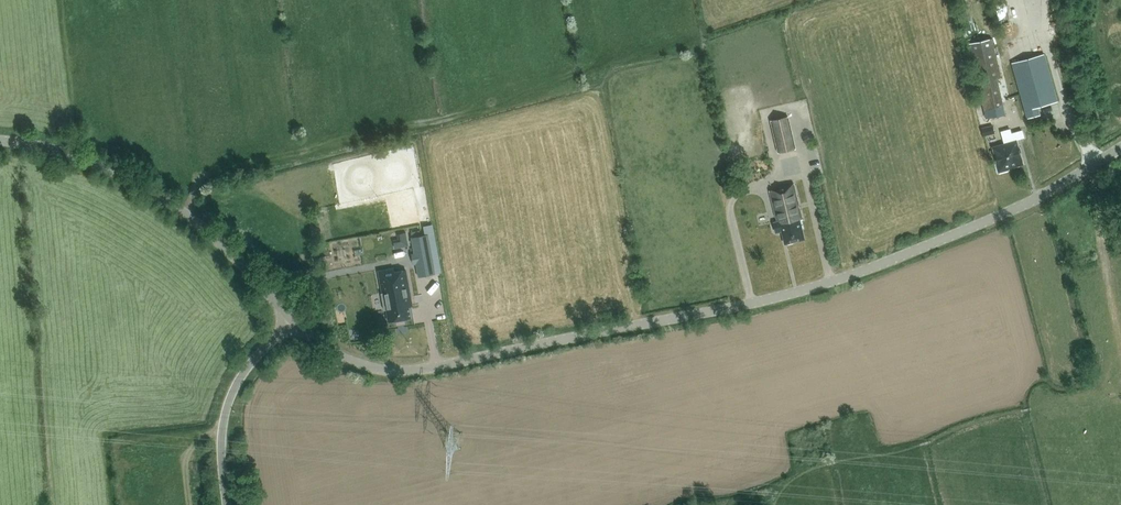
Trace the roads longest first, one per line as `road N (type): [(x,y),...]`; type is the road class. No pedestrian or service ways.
road 1 (tertiary): [(291,319),(367,367),(426,368),(864,271),(1037,200),(1120,149)]
road 2 (tertiary): [(291,319),(179,210),(74,156),(0,140)]
road 3 (unclassified): [(226,504),(220,455),(229,399),(291,319)]

